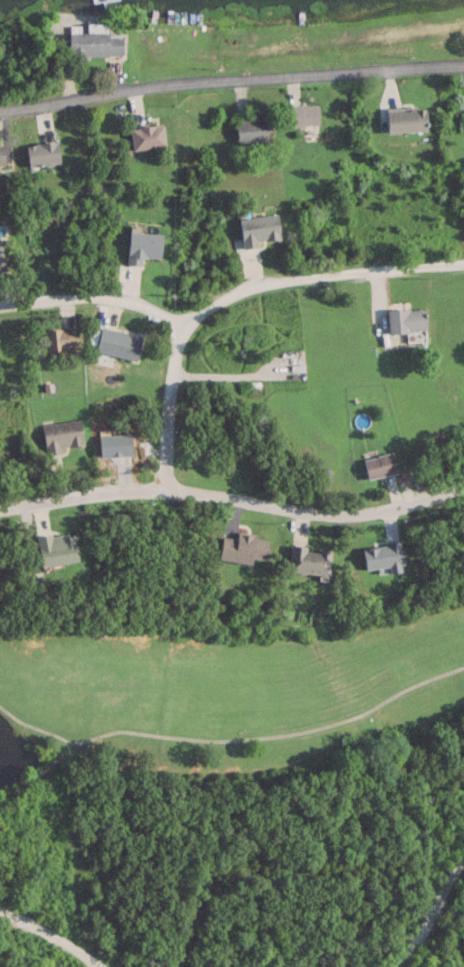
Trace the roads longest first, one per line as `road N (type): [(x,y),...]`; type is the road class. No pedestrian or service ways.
road 1 (residential): [(0,508),(163,486),(307,517),(387,510),(463,485)]
road 2 (residential): [(0,106),(463,66)]
road 3 (residential): [(463,261),(255,281),(176,322)]
road 4 (residential): [(176,322),(106,299),(0,304)]
road 5 (residential): [(163,486),(176,322)]
road 6 (residential): [(393,966),(463,858)]

